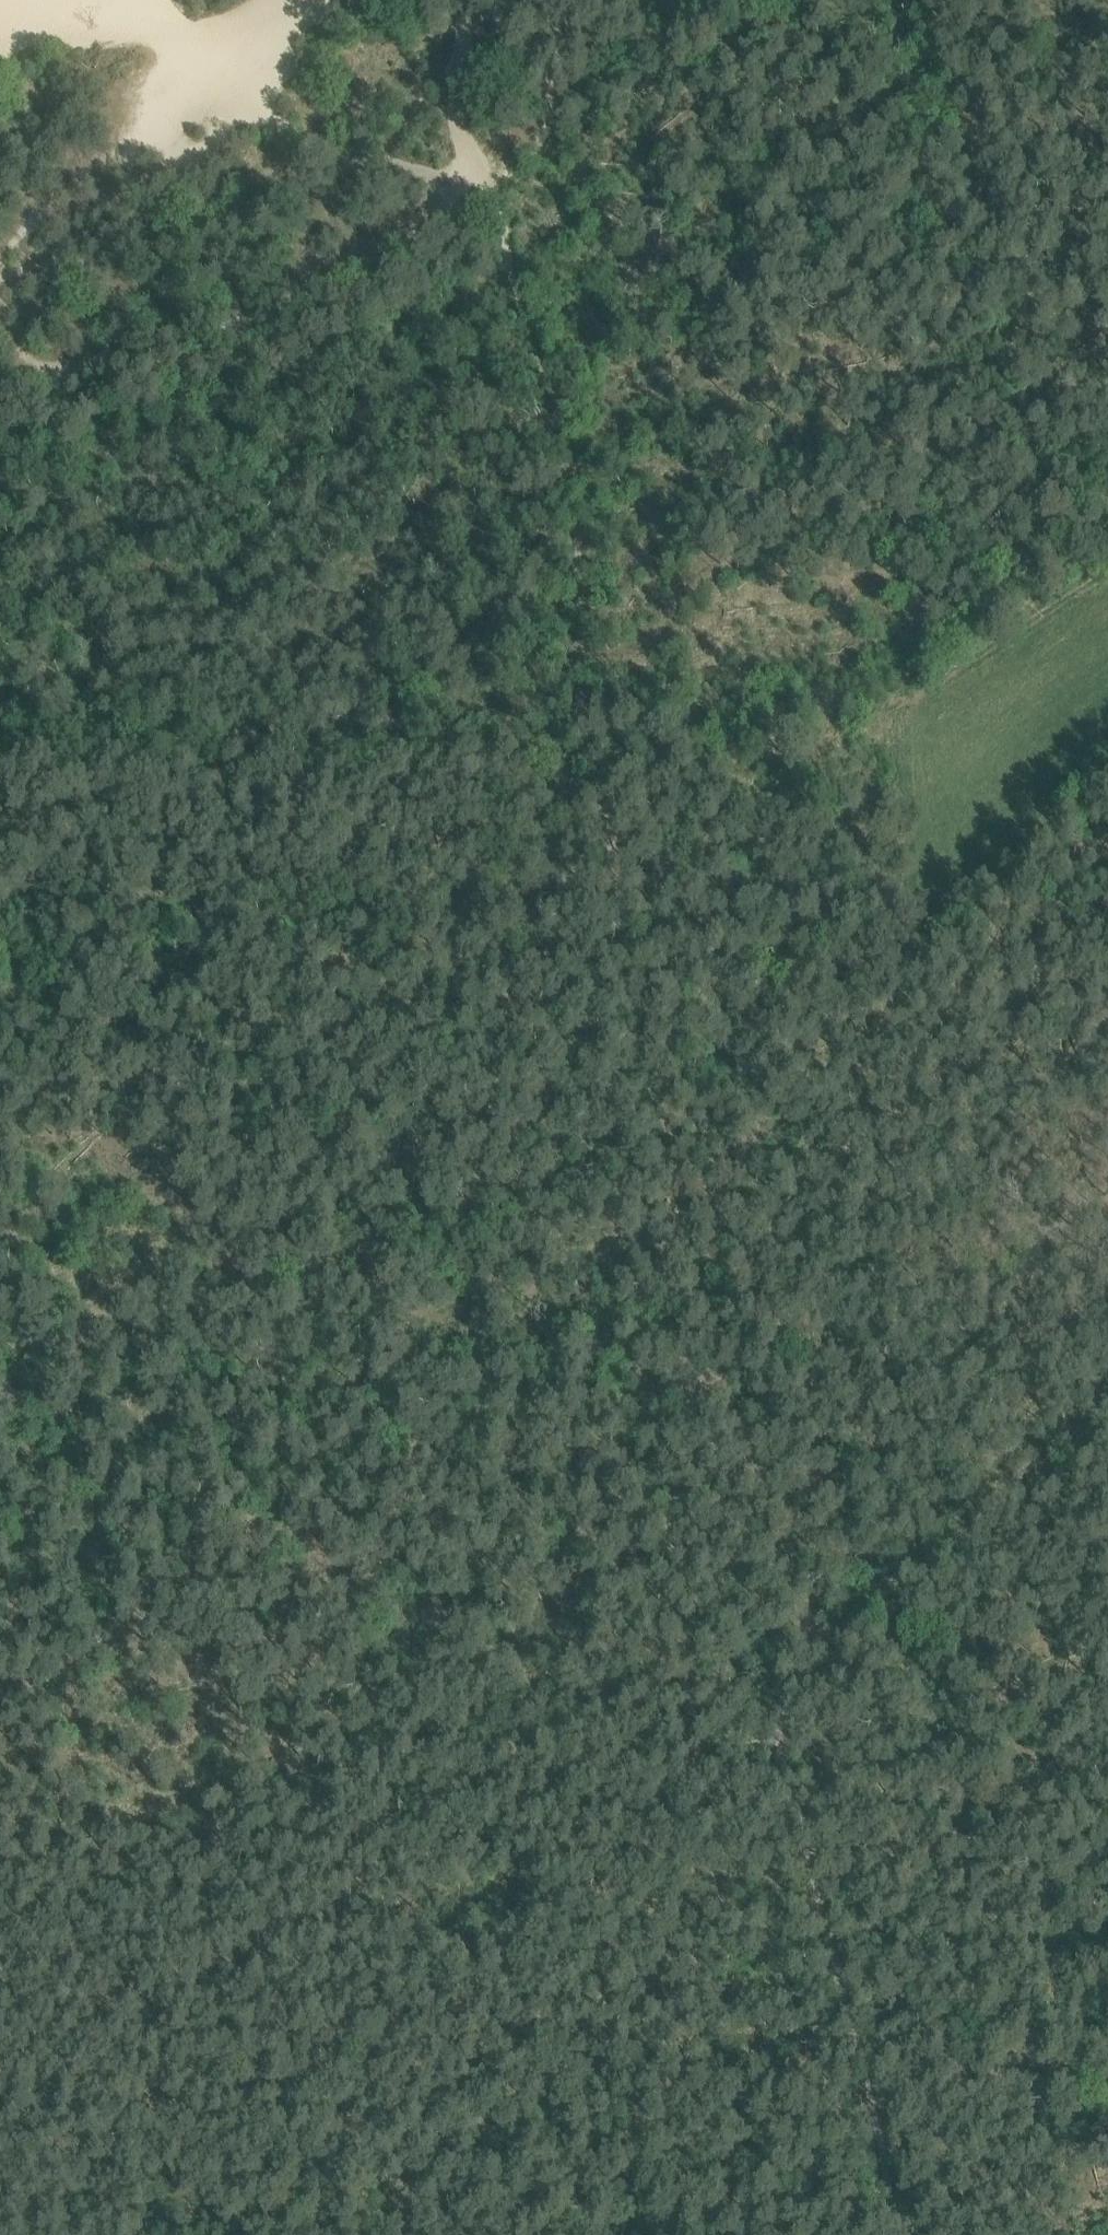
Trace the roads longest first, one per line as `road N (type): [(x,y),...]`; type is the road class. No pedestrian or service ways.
road 1 (track): [(900,2234),(786,1751)]

